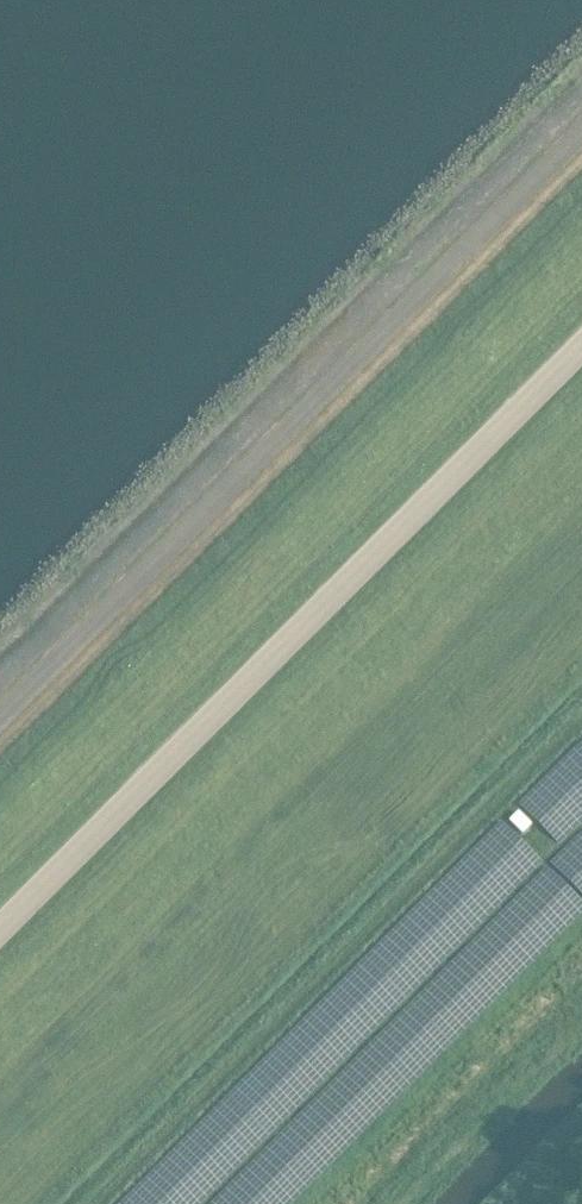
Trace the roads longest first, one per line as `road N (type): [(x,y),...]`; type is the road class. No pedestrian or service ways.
road 1 (tertiary): [(0,921),(581,350)]

